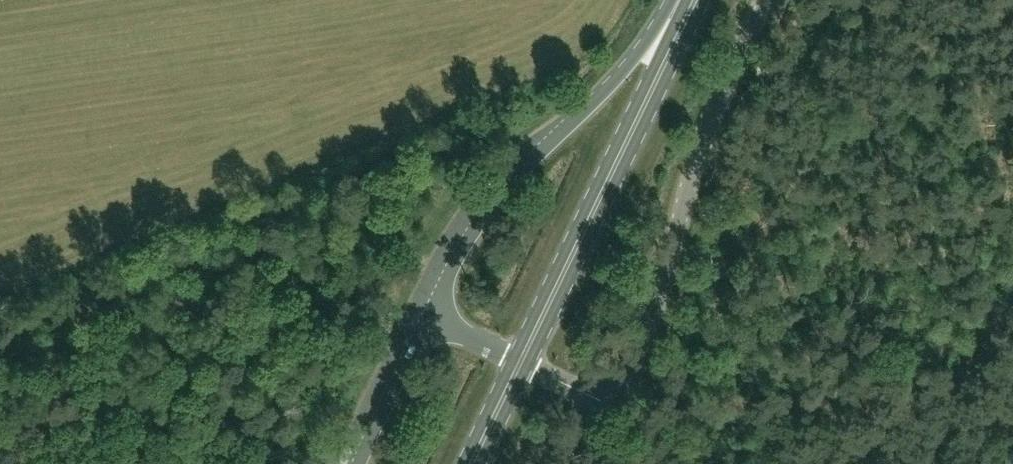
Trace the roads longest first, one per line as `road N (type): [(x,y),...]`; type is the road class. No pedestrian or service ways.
road 1 (unclassified): [(610,404),(649,324),(698,151),(766,0)]
road 2 (primary): [(690,0),(505,187),(456,246),(421,315)]
road 3 (primary): [(522,363),(691,0)]
road 4 (unclassified): [(421,315),(360,463)]

